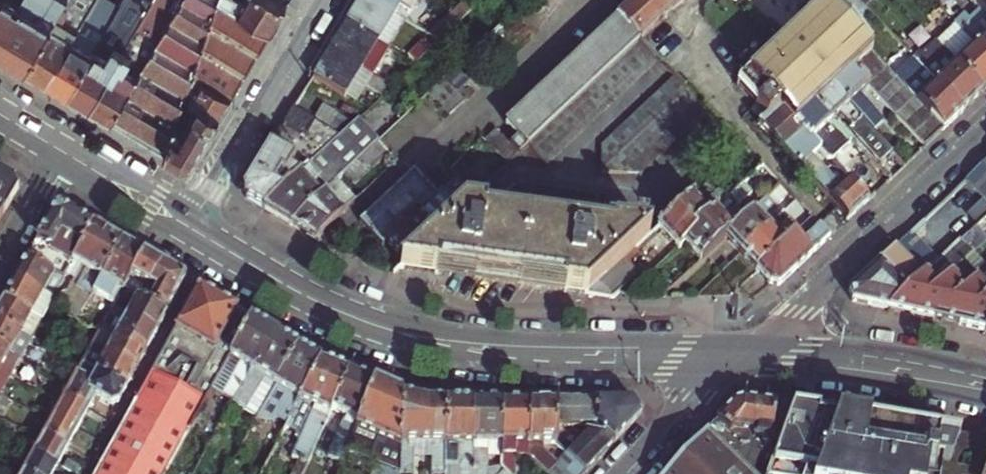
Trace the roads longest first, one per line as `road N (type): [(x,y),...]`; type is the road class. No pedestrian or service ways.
road 1 (secondary): [(186,224),(326,305),(405,335),(484,347),(742,356)]
road 2 (residential): [(742,356),(985,127)]
road 3 (residential): [(324,0),(186,224)]
road 4 (secondary): [(985,383),(742,356)]
road 5 (residential): [(742,356),(624,473)]
road 6 (secondary): [(66,153),(186,224)]
road 7 (residential): [(66,153),(0,274)]

